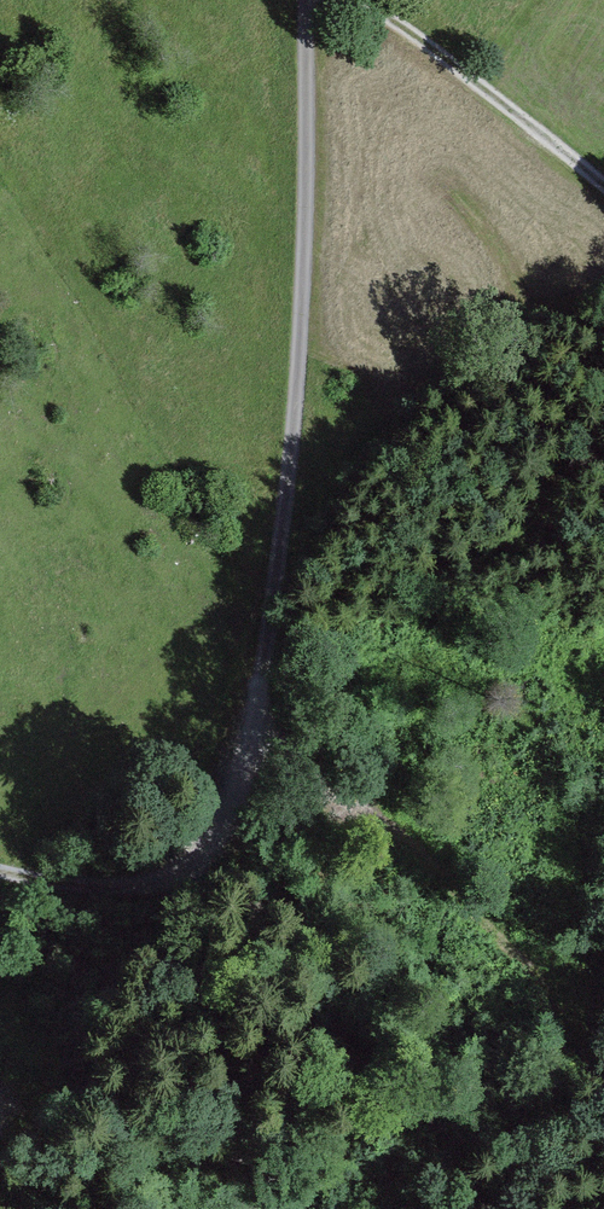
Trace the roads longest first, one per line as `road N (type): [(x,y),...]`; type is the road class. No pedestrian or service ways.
road 1 (track): [(302,0),(289,562),(264,702),(226,813),(170,877),(248,1208)]
road 2 (track): [(603,180),(366,0)]
road 3 (track): [(170,877),(118,892),(0,873)]

